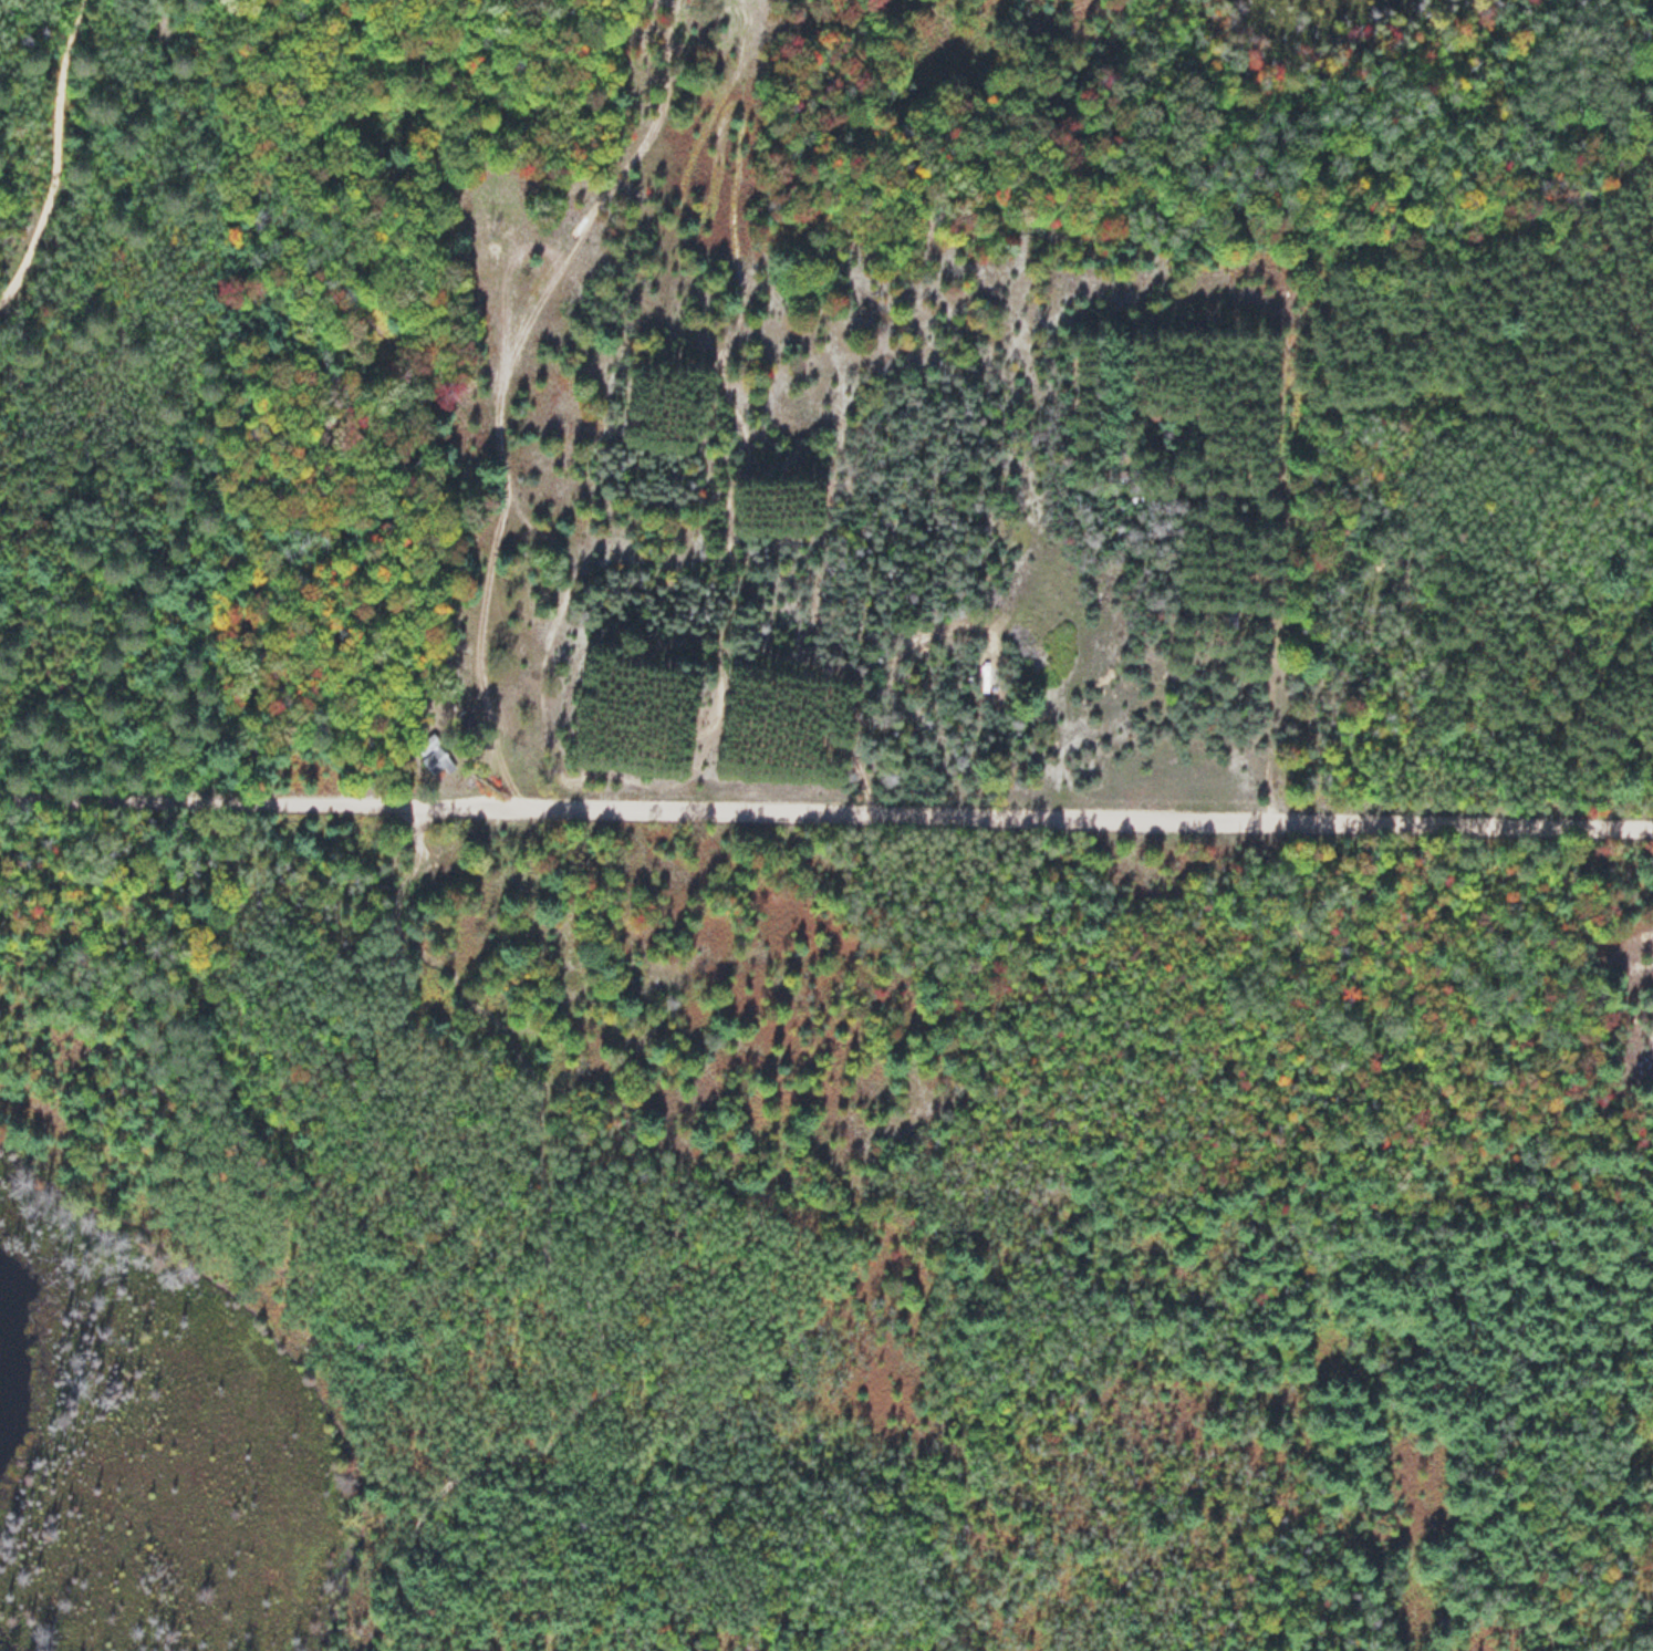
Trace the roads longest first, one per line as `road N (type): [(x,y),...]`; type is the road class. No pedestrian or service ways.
road 1 (track): [(1652,824),(0,795)]
road 2 (track): [(0,292),(52,214),(61,111),(83,0)]

